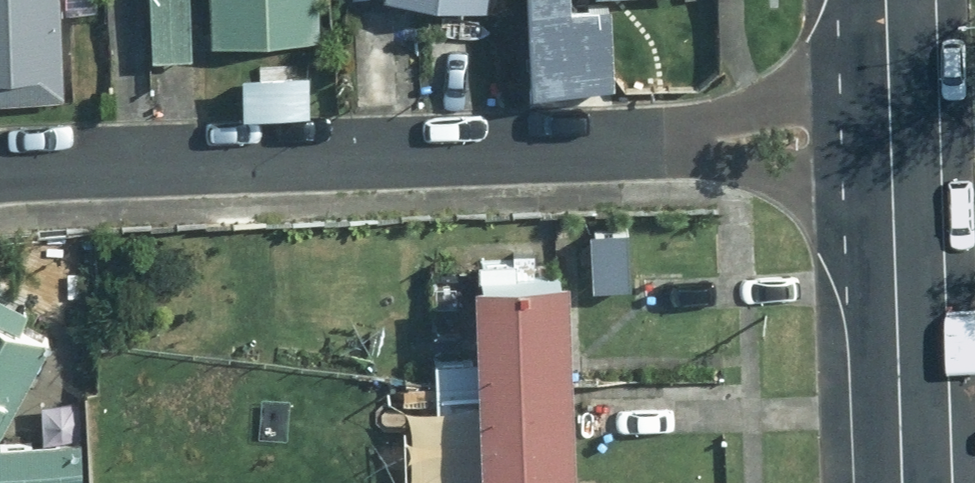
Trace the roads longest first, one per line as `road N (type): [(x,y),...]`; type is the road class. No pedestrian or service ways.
road 1 (residential): [(0,173),(890,132)]
road 2 (residential): [(902,482),(890,132)]
road 3 (residential): [(890,132),(886,0)]

